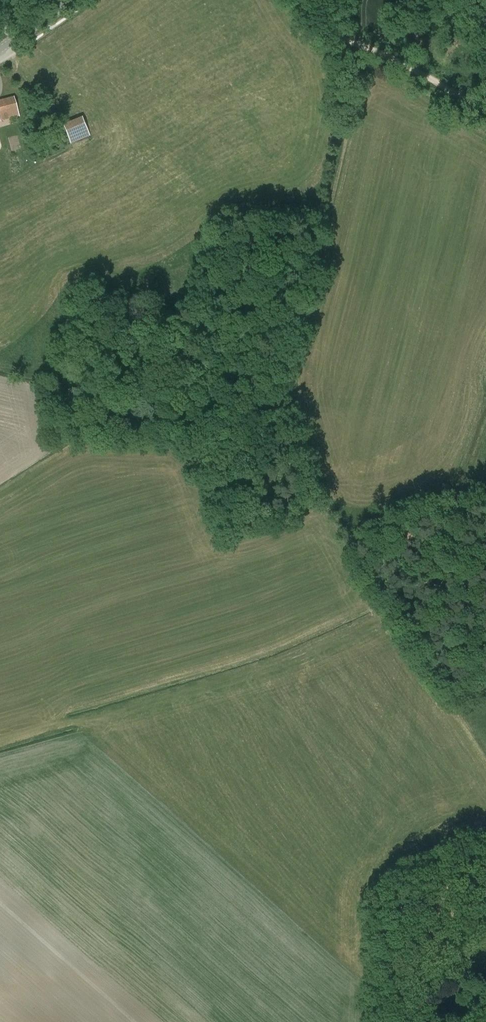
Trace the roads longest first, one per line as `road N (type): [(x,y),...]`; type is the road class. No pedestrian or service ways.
road 1 (track): [(485,111),(386,55),(331,34),(299,0)]

